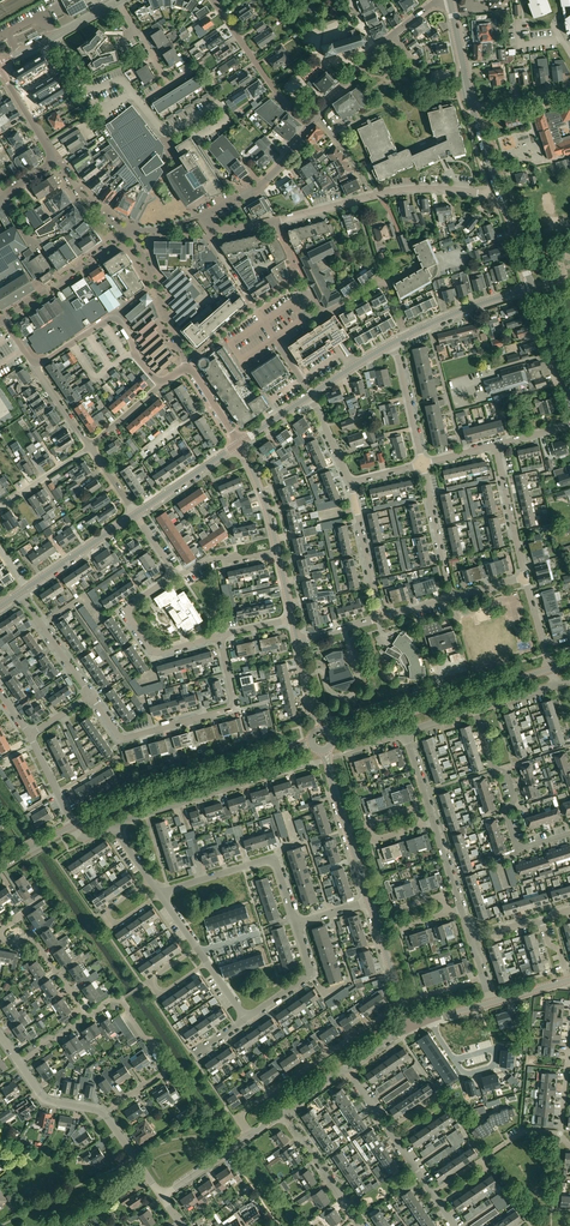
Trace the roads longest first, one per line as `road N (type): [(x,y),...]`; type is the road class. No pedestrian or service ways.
road 1 (residential): [(90,695),(124,738),(229,709),(220,636)]
road 2 (tertiary): [(73,826),(288,751)]
road 3 (residential): [(253,1135),(245,1111),(403,1003)]
road 4 (residential): [(475,710),(492,766),(507,774),(514,798),(507,815),(516,844),(569,834)]
road 5 (residential): [(104,1113),(164,1073),(165,1063),(121,1000),(87,1017)]
road 6 (residential): [(115,825),(293,767)]
road 7 (residential): [(295,925),(269,860),(160,895)]
road 8 (residential): [(171,571),(130,608),(149,648),(162,652),(220,636)]
road 9 (residential): [(316,116),(384,42),(443,0)]
road 10 (residential): [(308,126),(213,0)]
road 11 (residential): [(3,320),(90,447)]
road 12 (residential): [(127,233),(3,320)]
road 13 (residential): [(185,363),(134,231)]
road 14 (residential): [(282,1111),(362,1225)]
road 15 (residential): [(381,618),(350,483)]
road 16 (residential): [(452,598),(423,464)]
road 17 (residential): [(525,578),(495,445)]
road 18 (tertiary): [(405,336),(531,288)]
road 19 (tertiary): [(27,588),(136,514)]
road 20 (residential): [(87,1017),(33,938),(0,940)]
road 21 (residential): [(246,1019),(309,974),(295,925)]
road 22 (residential): [(141,103),(121,81),(87,88),(55,36)]
road 23 (residential): [(90,447),(187,368)]
road 24 (residential): [(423,464),(393,343)]
road 25 (tertiary): [(136,514),(239,444)]
road 26 (residential): [(19,593),(90,695)]
road 27 (residential): [(372,196),(496,191)]
road 28 (residential): [(395,1141),(438,1111),(440,1101),(388,1130)]
road 29 (secondary): [(569,404),(531,288)]
road 30 (residential): [(208,963),(167,990),(156,987),(157,975),(196,947)]

